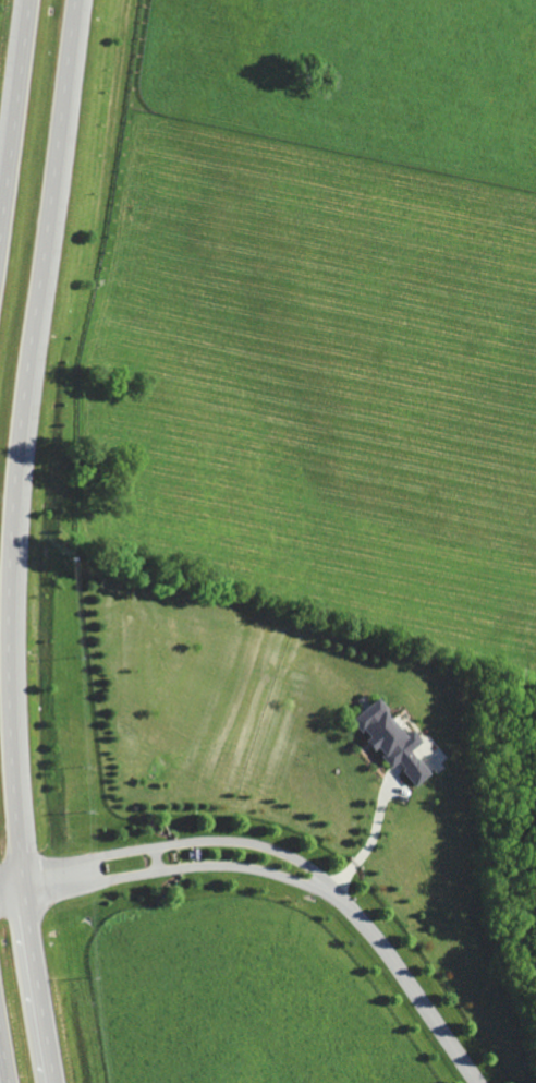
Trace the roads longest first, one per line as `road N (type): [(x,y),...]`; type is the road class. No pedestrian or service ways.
road 1 (trunk): [(55,1082),(16,820),(9,619),(25,382),(71,7)]
road 2 (residential): [(346,905),(300,862),(241,841),(187,841),(41,865),(0,882)]
road 3 (residential): [(0,893),(229,865),(278,875),(346,905)]
road 4 (residential): [(346,905),(390,953),(477,1082)]
road 5 (trunk): [(27,0),(0,219)]

